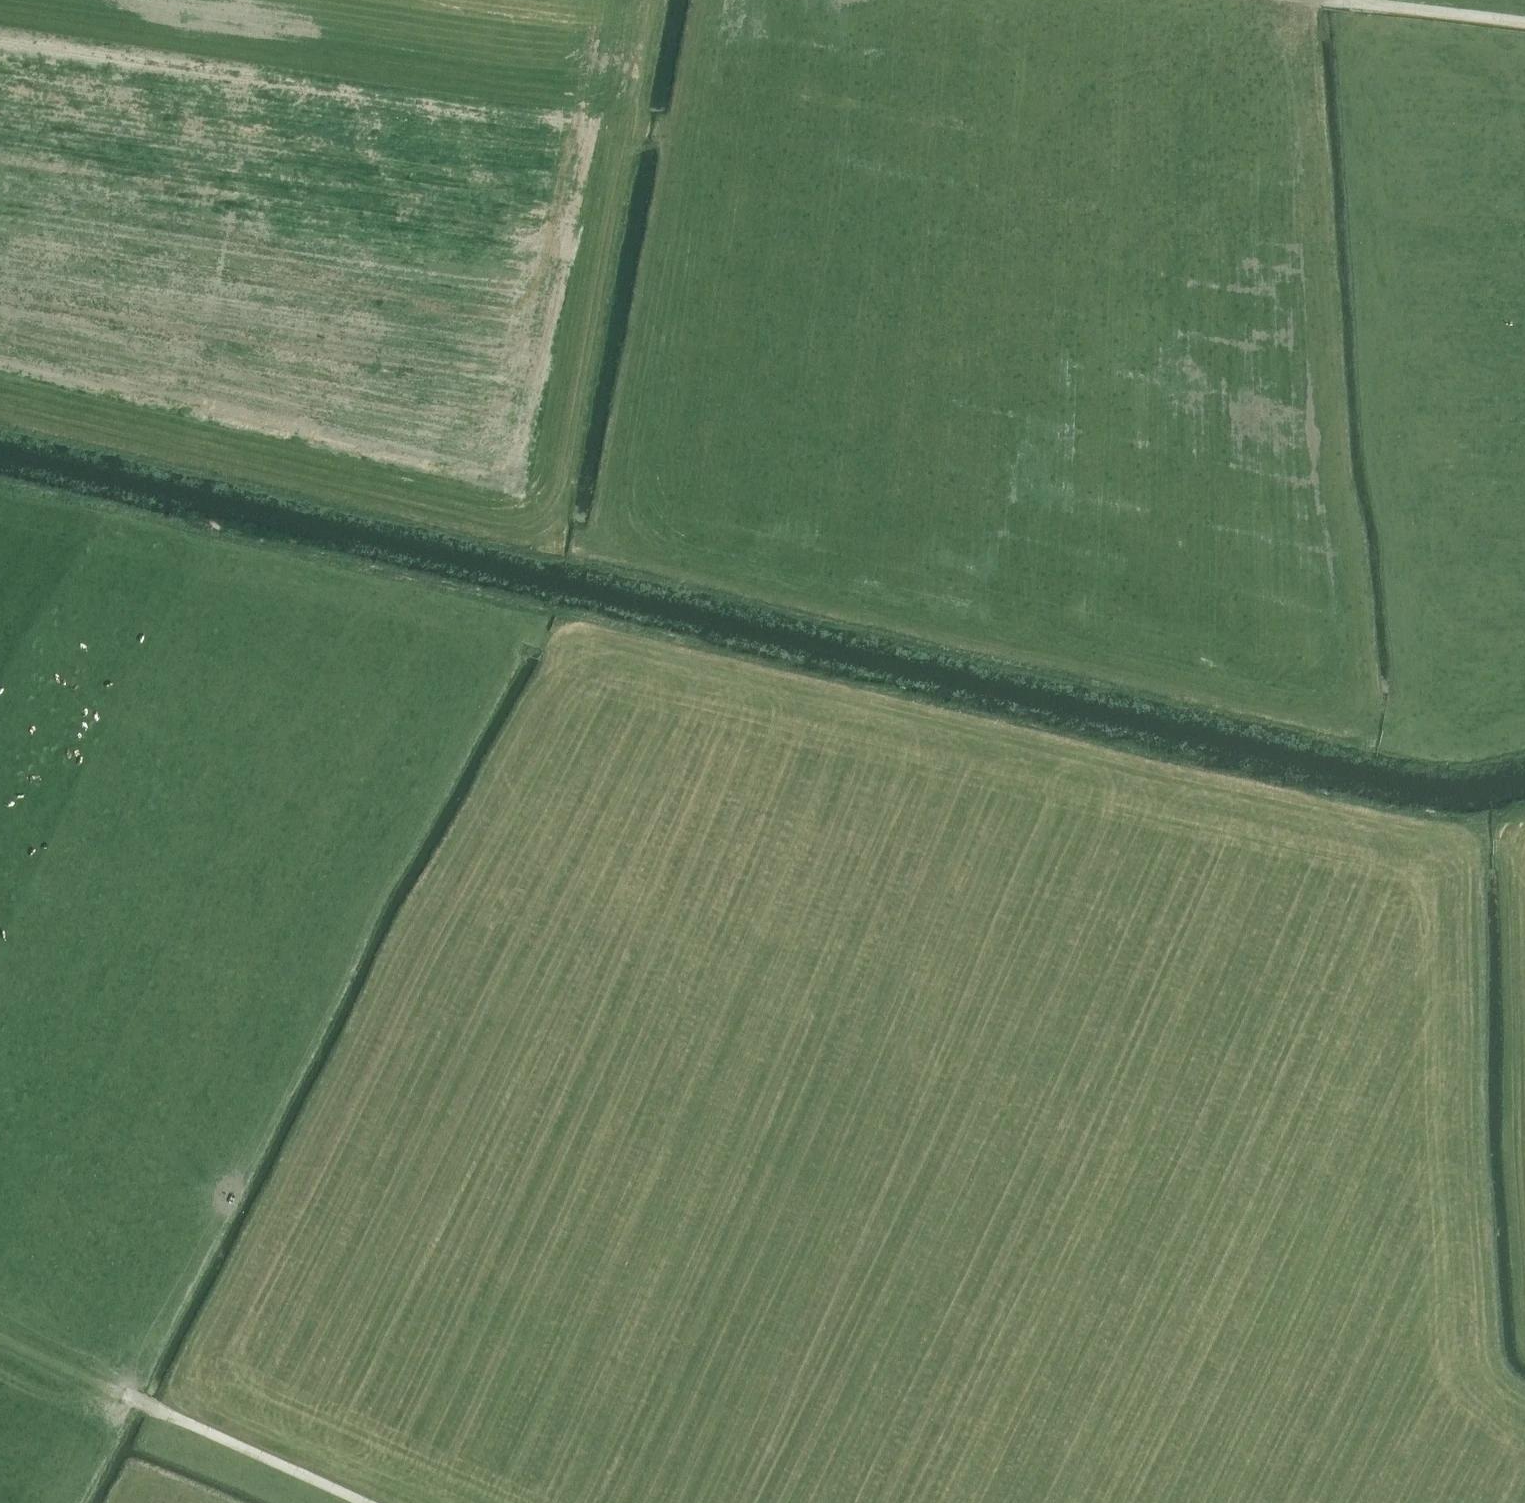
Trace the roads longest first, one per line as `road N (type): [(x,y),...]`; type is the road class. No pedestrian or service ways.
road 1 (track): [(366,1502),(130,1398)]
road 2 (track): [(1524,22),(1332,0)]

